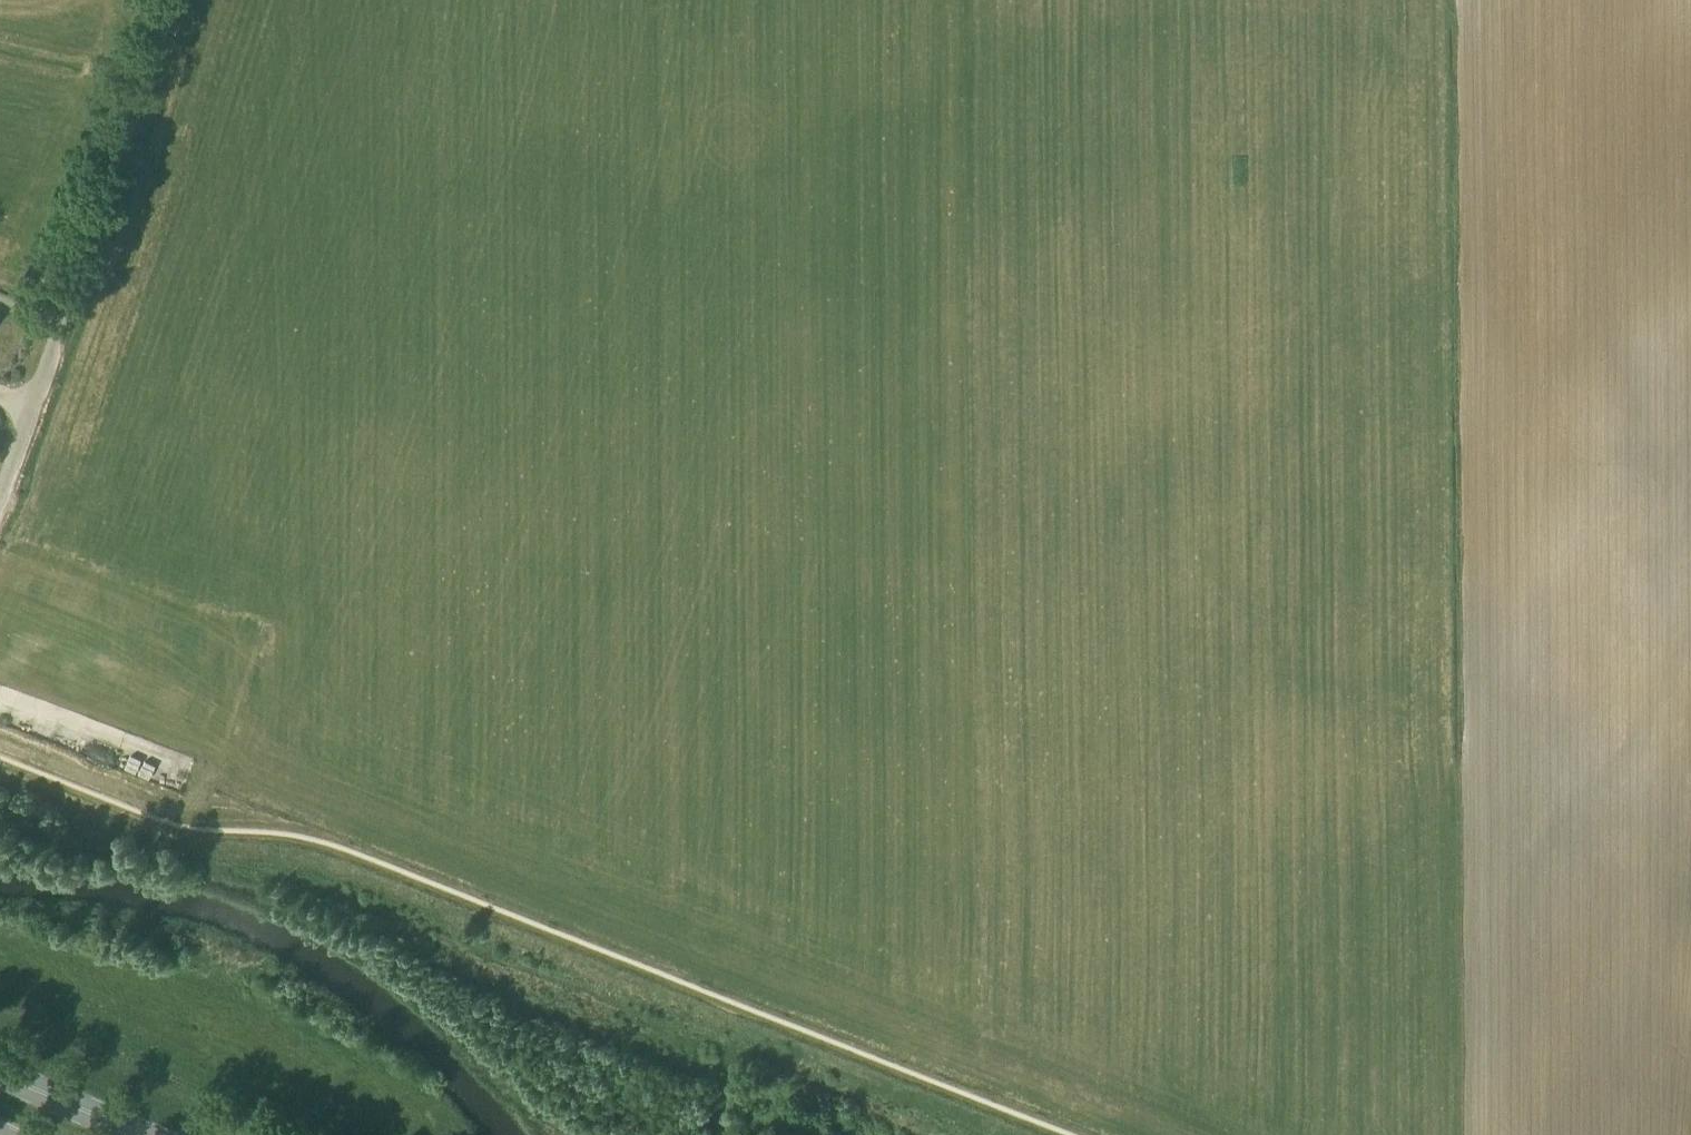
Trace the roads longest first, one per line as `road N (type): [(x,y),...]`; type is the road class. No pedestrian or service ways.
road 1 (unclassified): [(0,487),(172,0)]
road 2 (primary): [(142,1134),(0,1074)]

